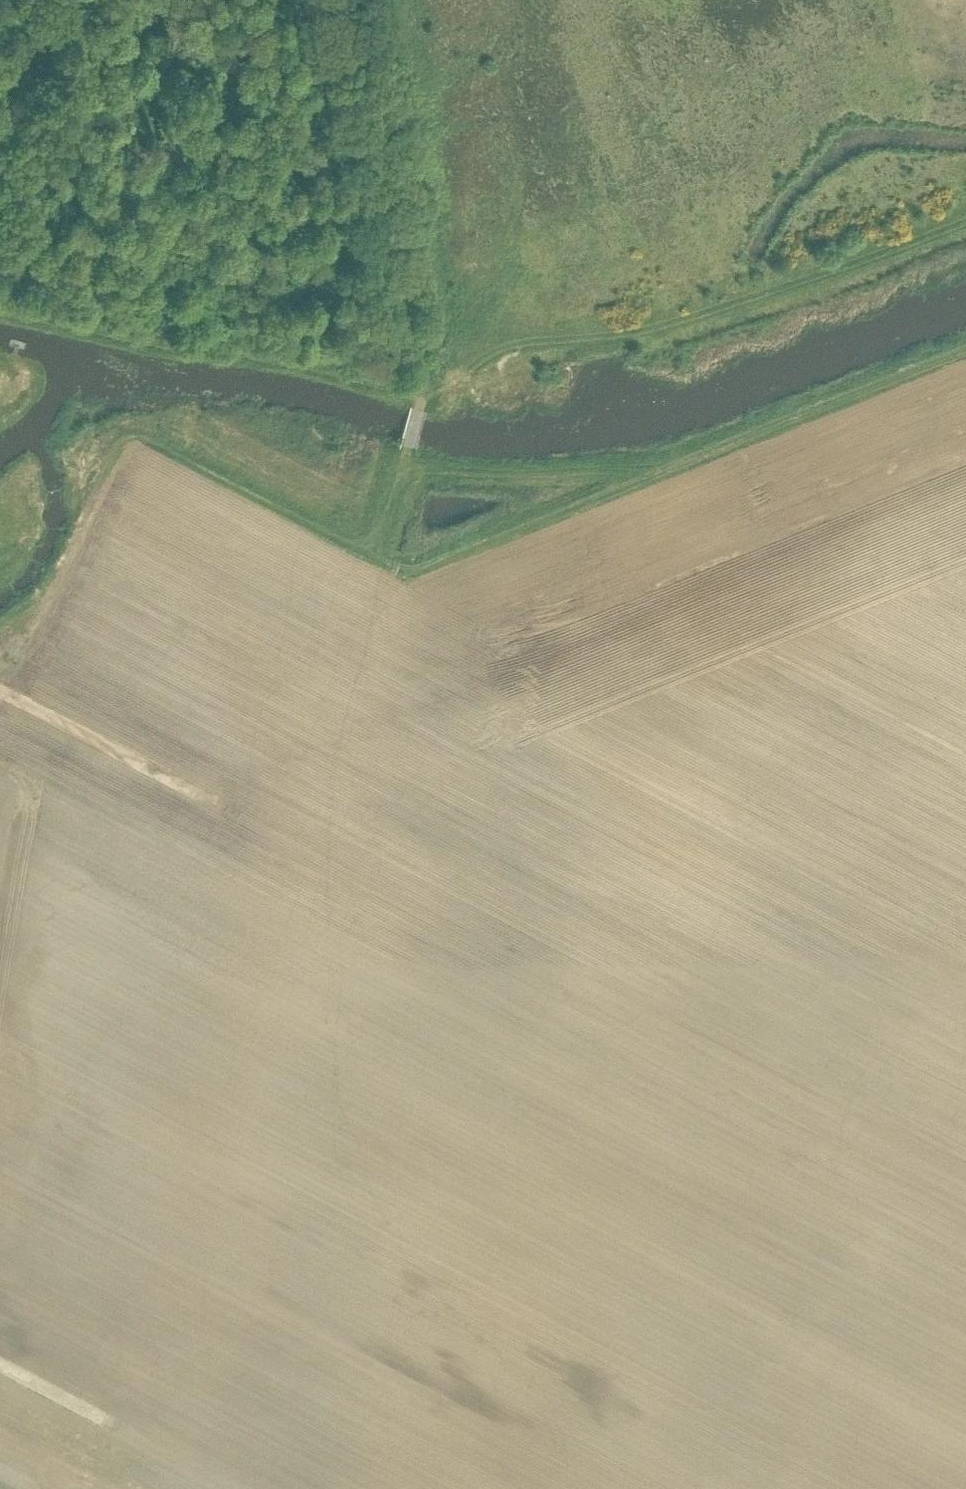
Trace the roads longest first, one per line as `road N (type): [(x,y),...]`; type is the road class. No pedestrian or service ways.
road 1 (track): [(419,405),(298,368),(178,353),(0,310)]
road 2 (track): [(212,801),(0,691)]
road 3 (track): [(370,548),(419,405)]

